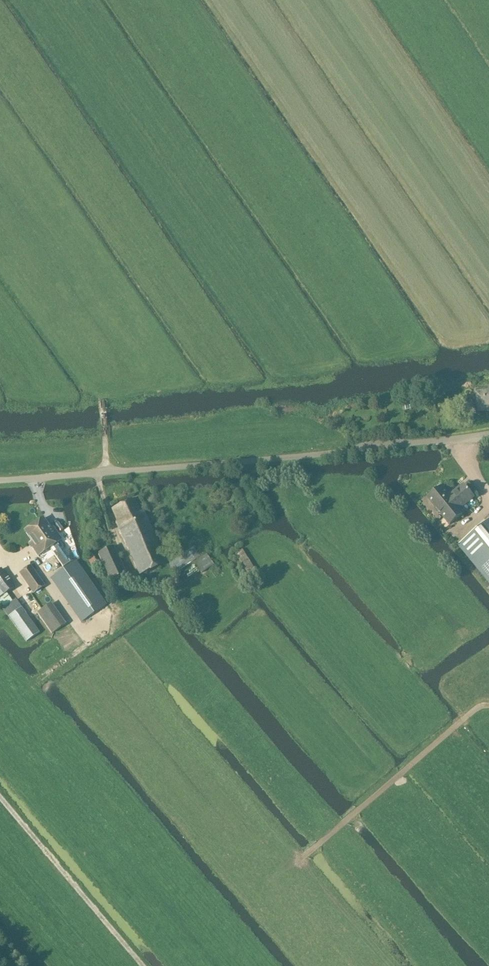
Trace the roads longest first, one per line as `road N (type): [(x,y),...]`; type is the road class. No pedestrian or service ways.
road 1 (unclassified): [(0,480),(488,434)]
road 2 (track): [(107,473),(102,400),(132,383),(233,379),(488,334)]
road 3 (track): [(298,861),(488,705)]
road 4 (track): [(143,965),(0,798)]

